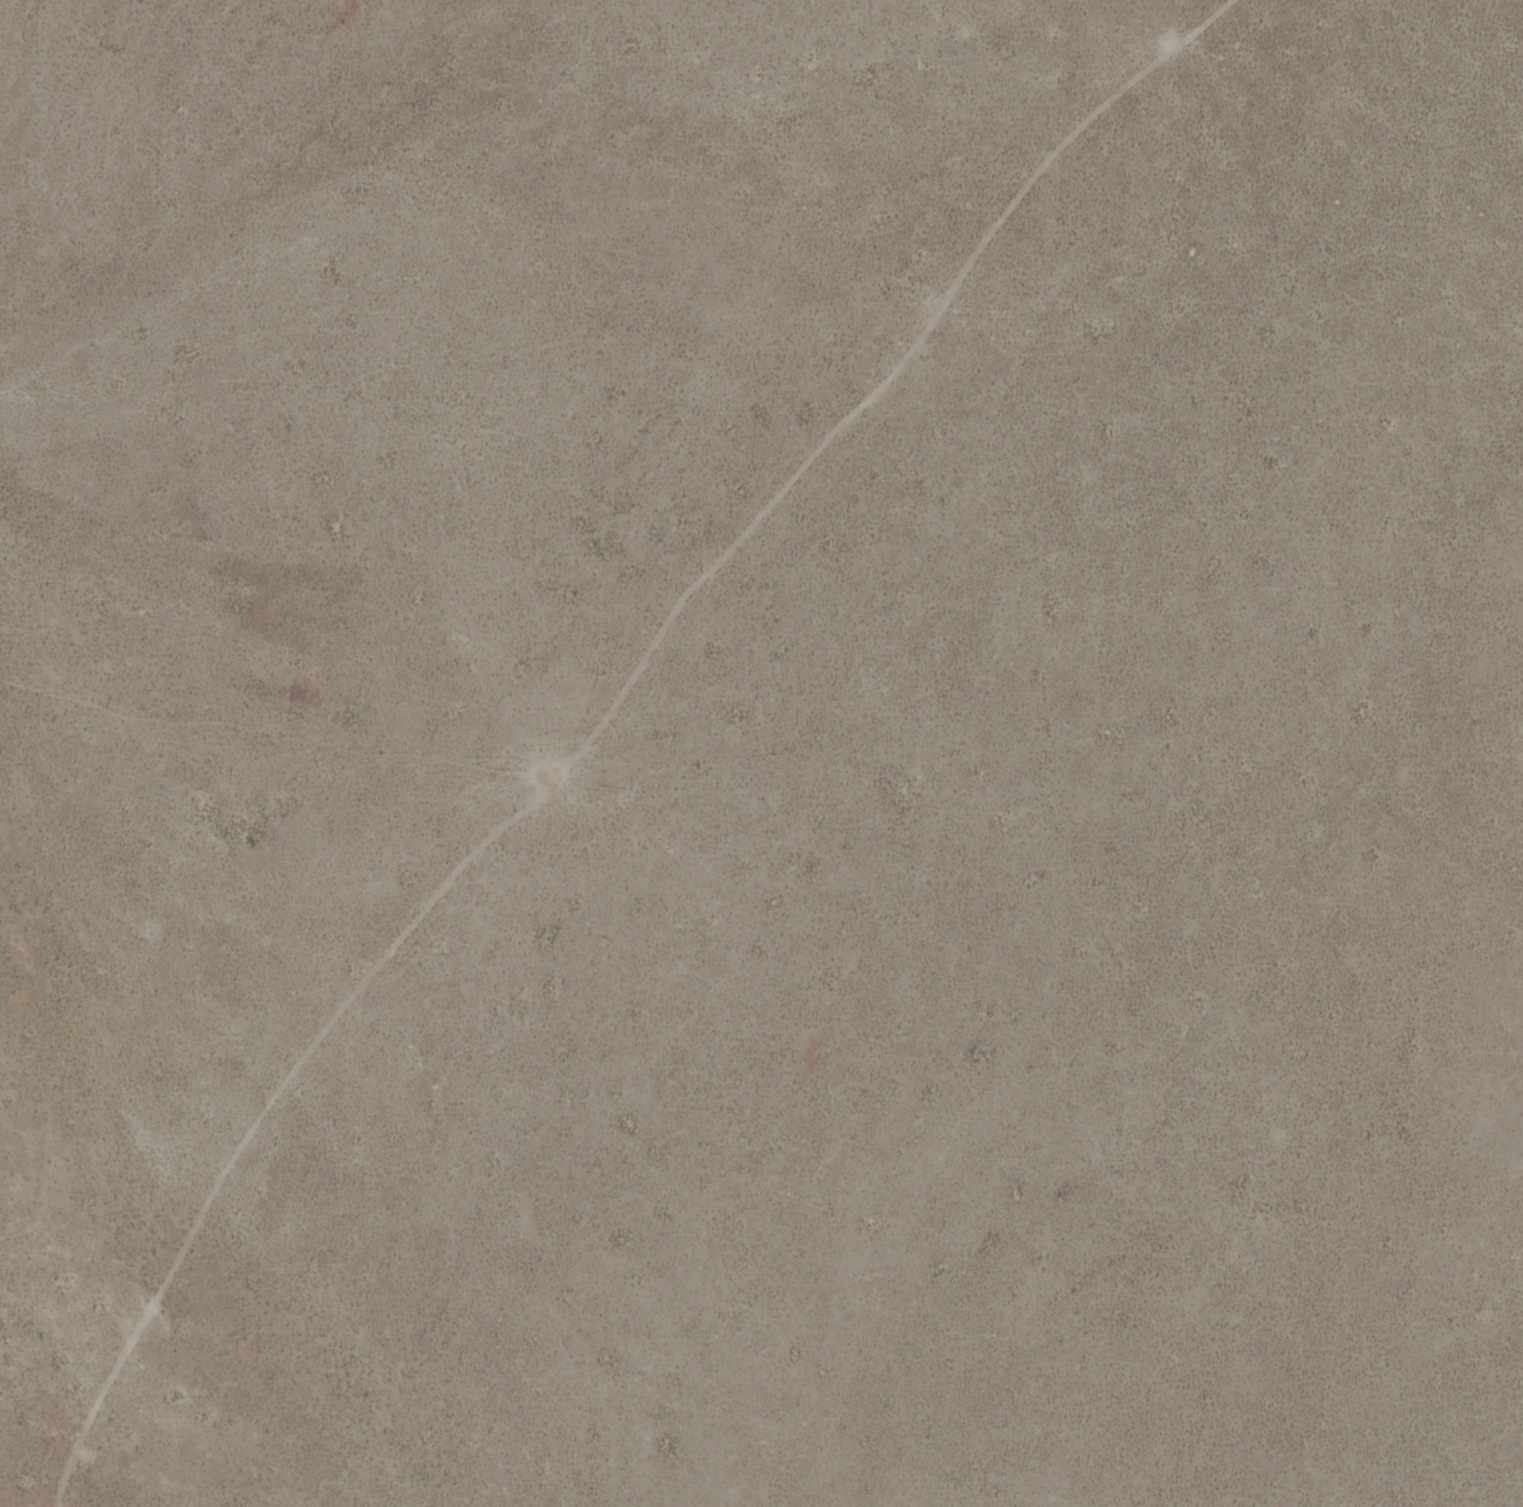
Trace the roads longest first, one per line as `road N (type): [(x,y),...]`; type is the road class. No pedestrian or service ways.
road 1 (track): [(68,1506),(159,1283),(804,425),(1136,85),(1241,0)]

